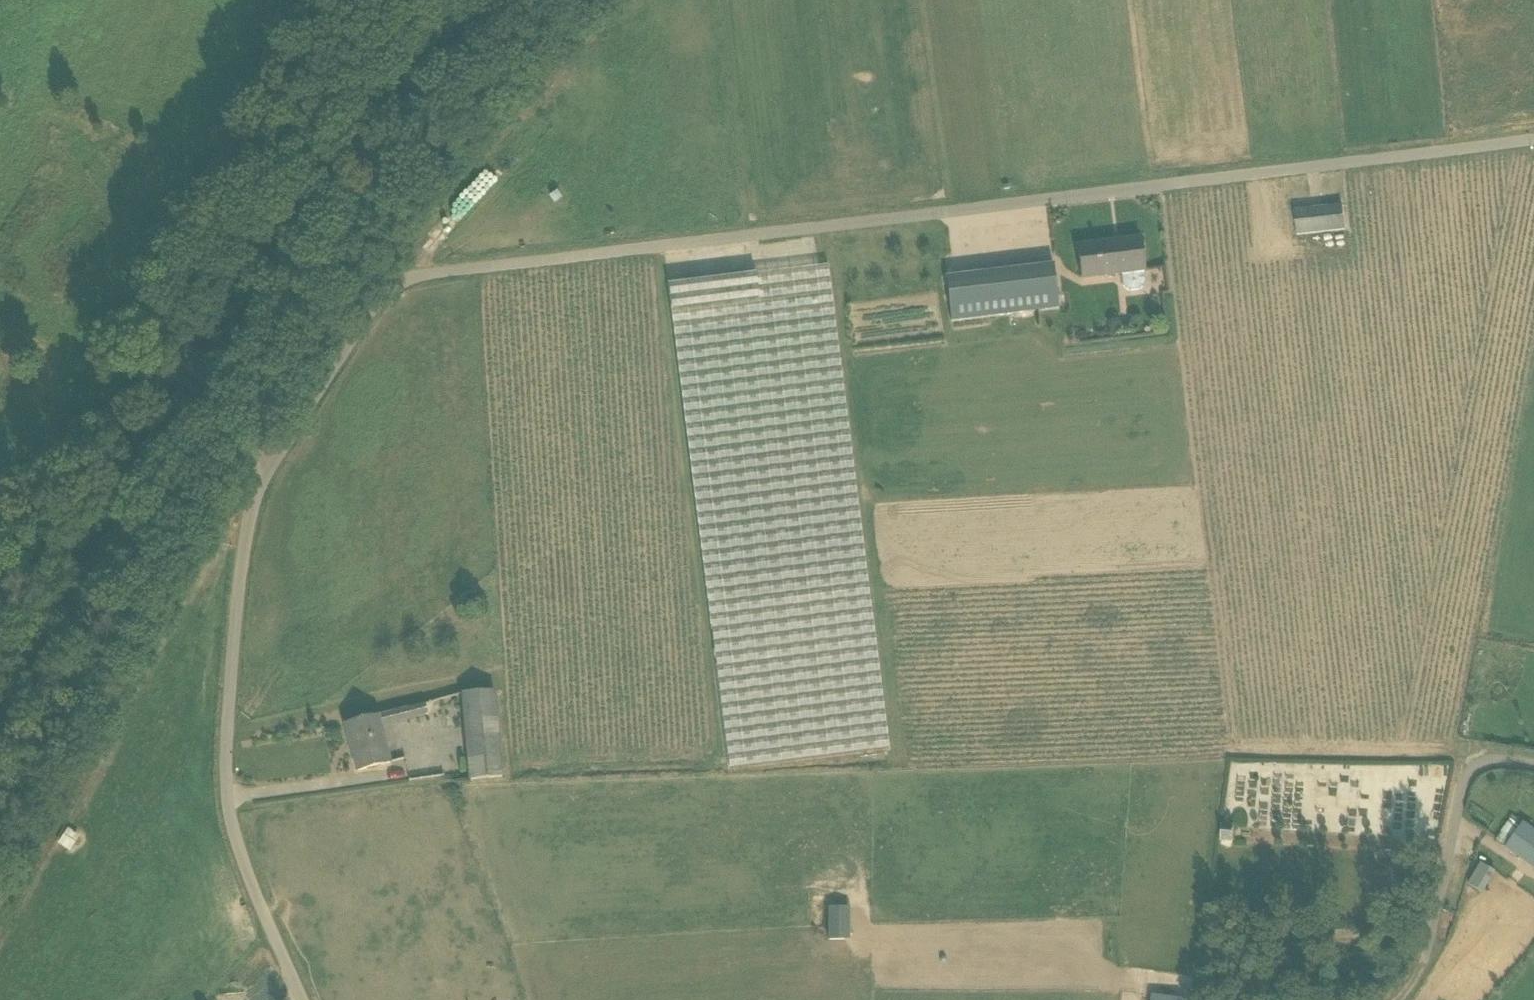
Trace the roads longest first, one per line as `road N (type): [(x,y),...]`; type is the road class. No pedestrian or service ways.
road 1 (unclassified): [(264,481),(387,275),(1533,136)]
road 2 (unclassified): [(264,481),(215,389),(122,314),(263,67),(282,0)]
road 3 (unclassified): [(297,999),(237,846),(228,779),(232,606),(242,539),(264,481)]
road 4 (track): [(387,275),(456,185),(632,0)]
road 5 (track): [(0,527),(122,314)]

